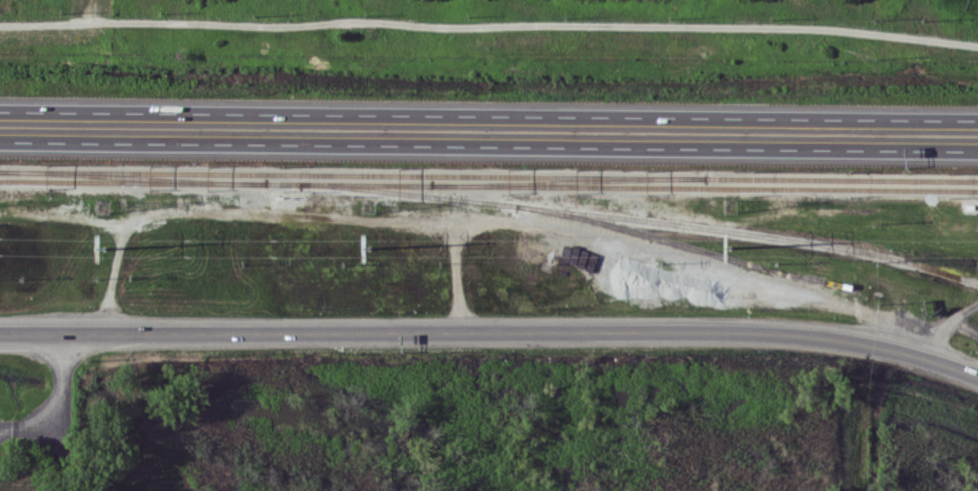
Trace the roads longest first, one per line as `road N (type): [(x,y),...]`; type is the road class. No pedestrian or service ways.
road 1 (primary): [(0,332),(730,329),(862,342),(977,376)]
road 2 (motorway): [(0,140),(977,150)]
road 3 (motorway): [(977,119),(0,111)]

